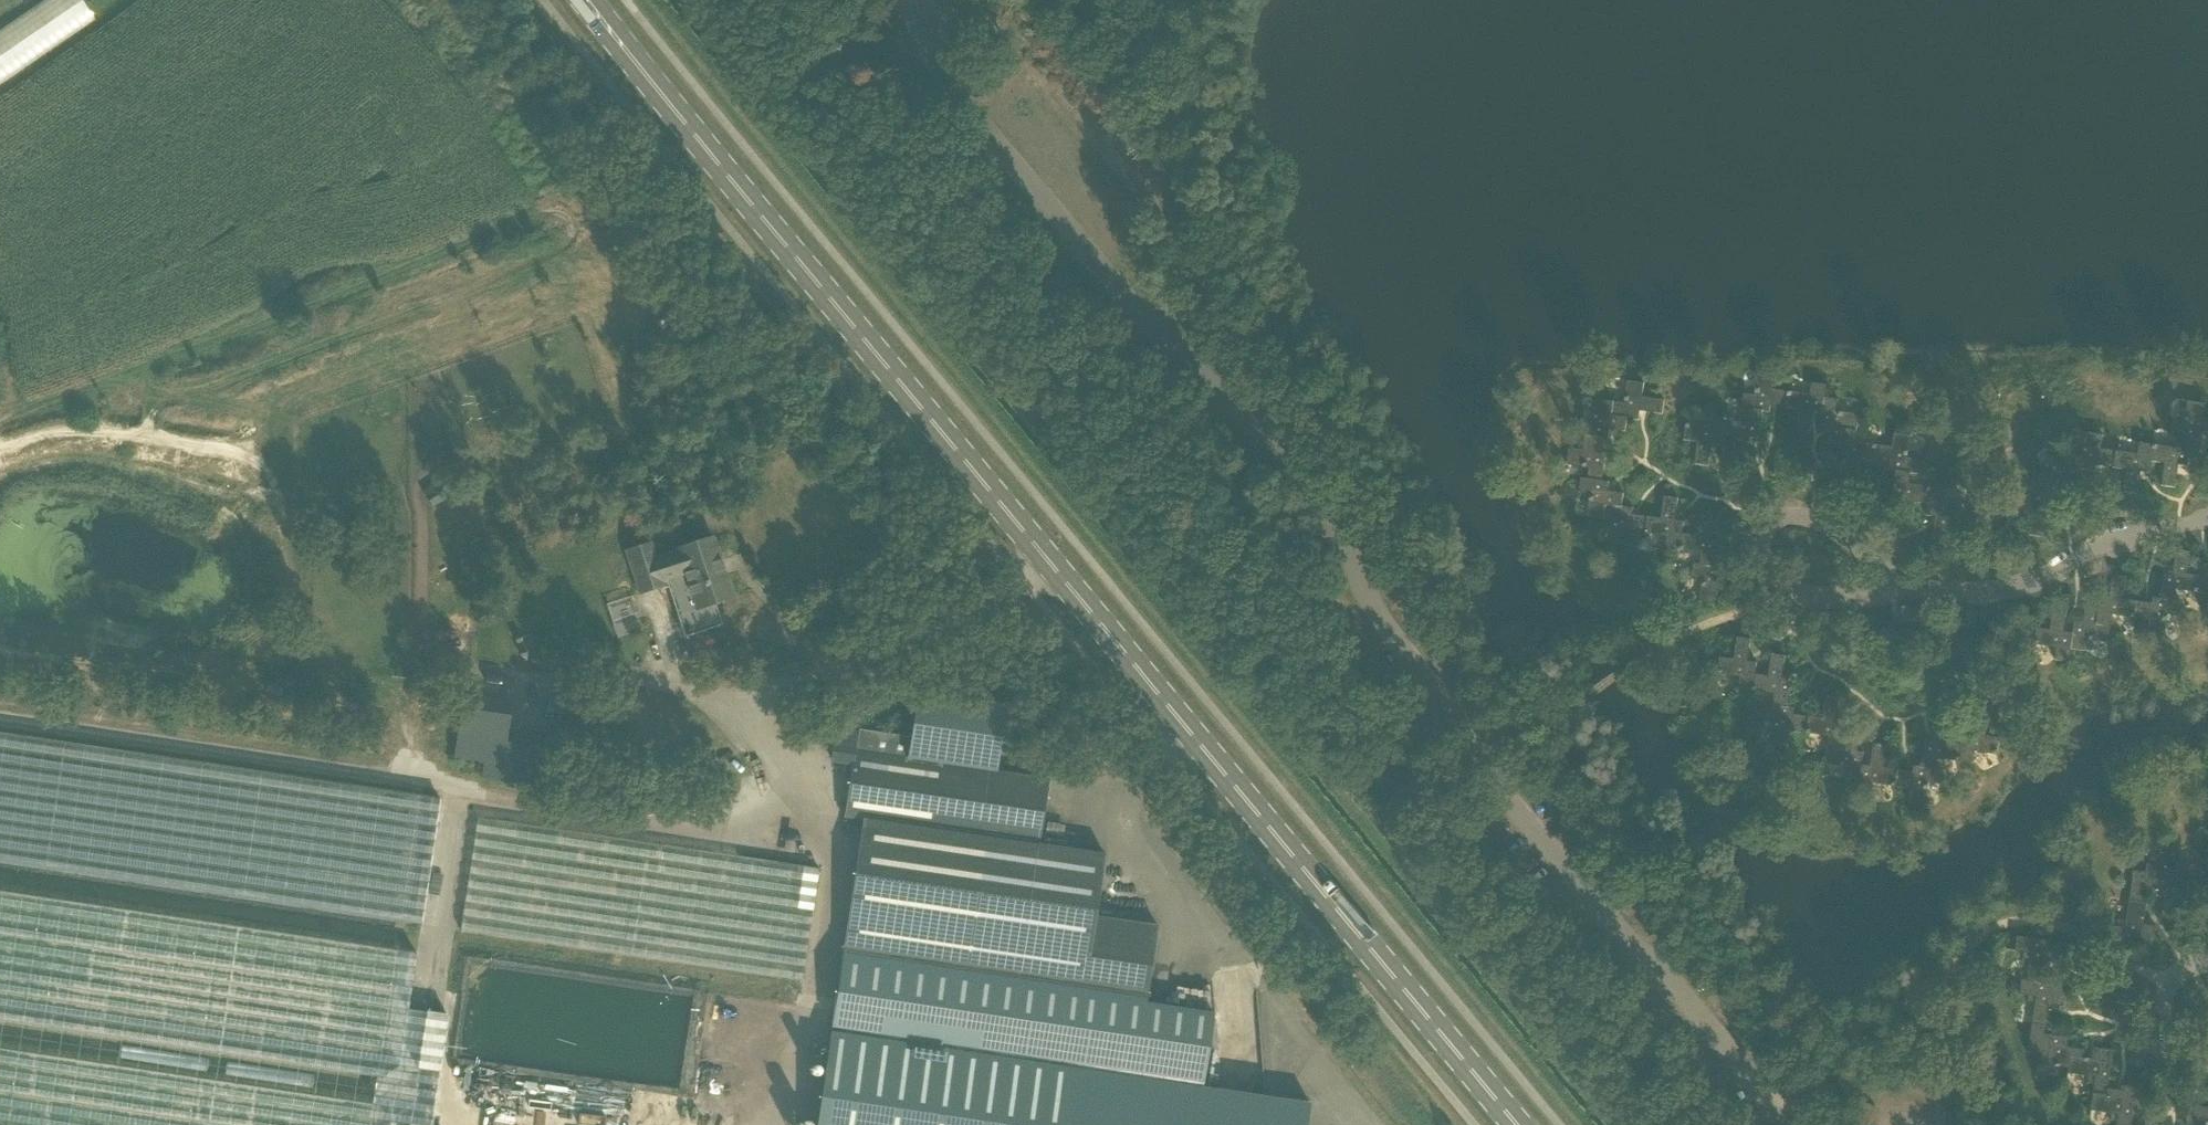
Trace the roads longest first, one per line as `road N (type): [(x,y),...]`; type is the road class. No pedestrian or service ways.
road 1 (primary): [(1521,1124),(585,0)]

